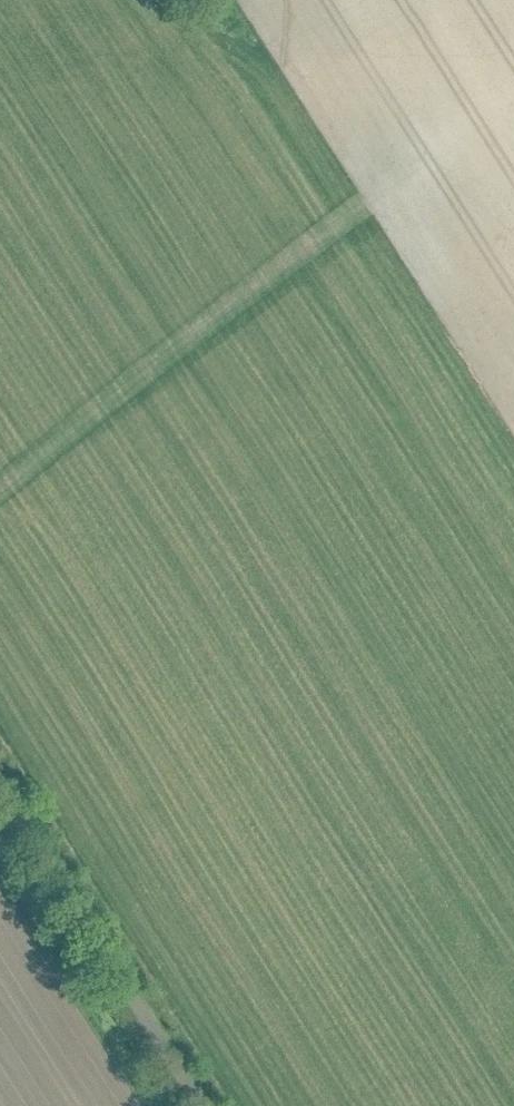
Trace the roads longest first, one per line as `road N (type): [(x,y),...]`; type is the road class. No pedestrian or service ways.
road 1 (unclassified): [(194,1105),(0,803)]

